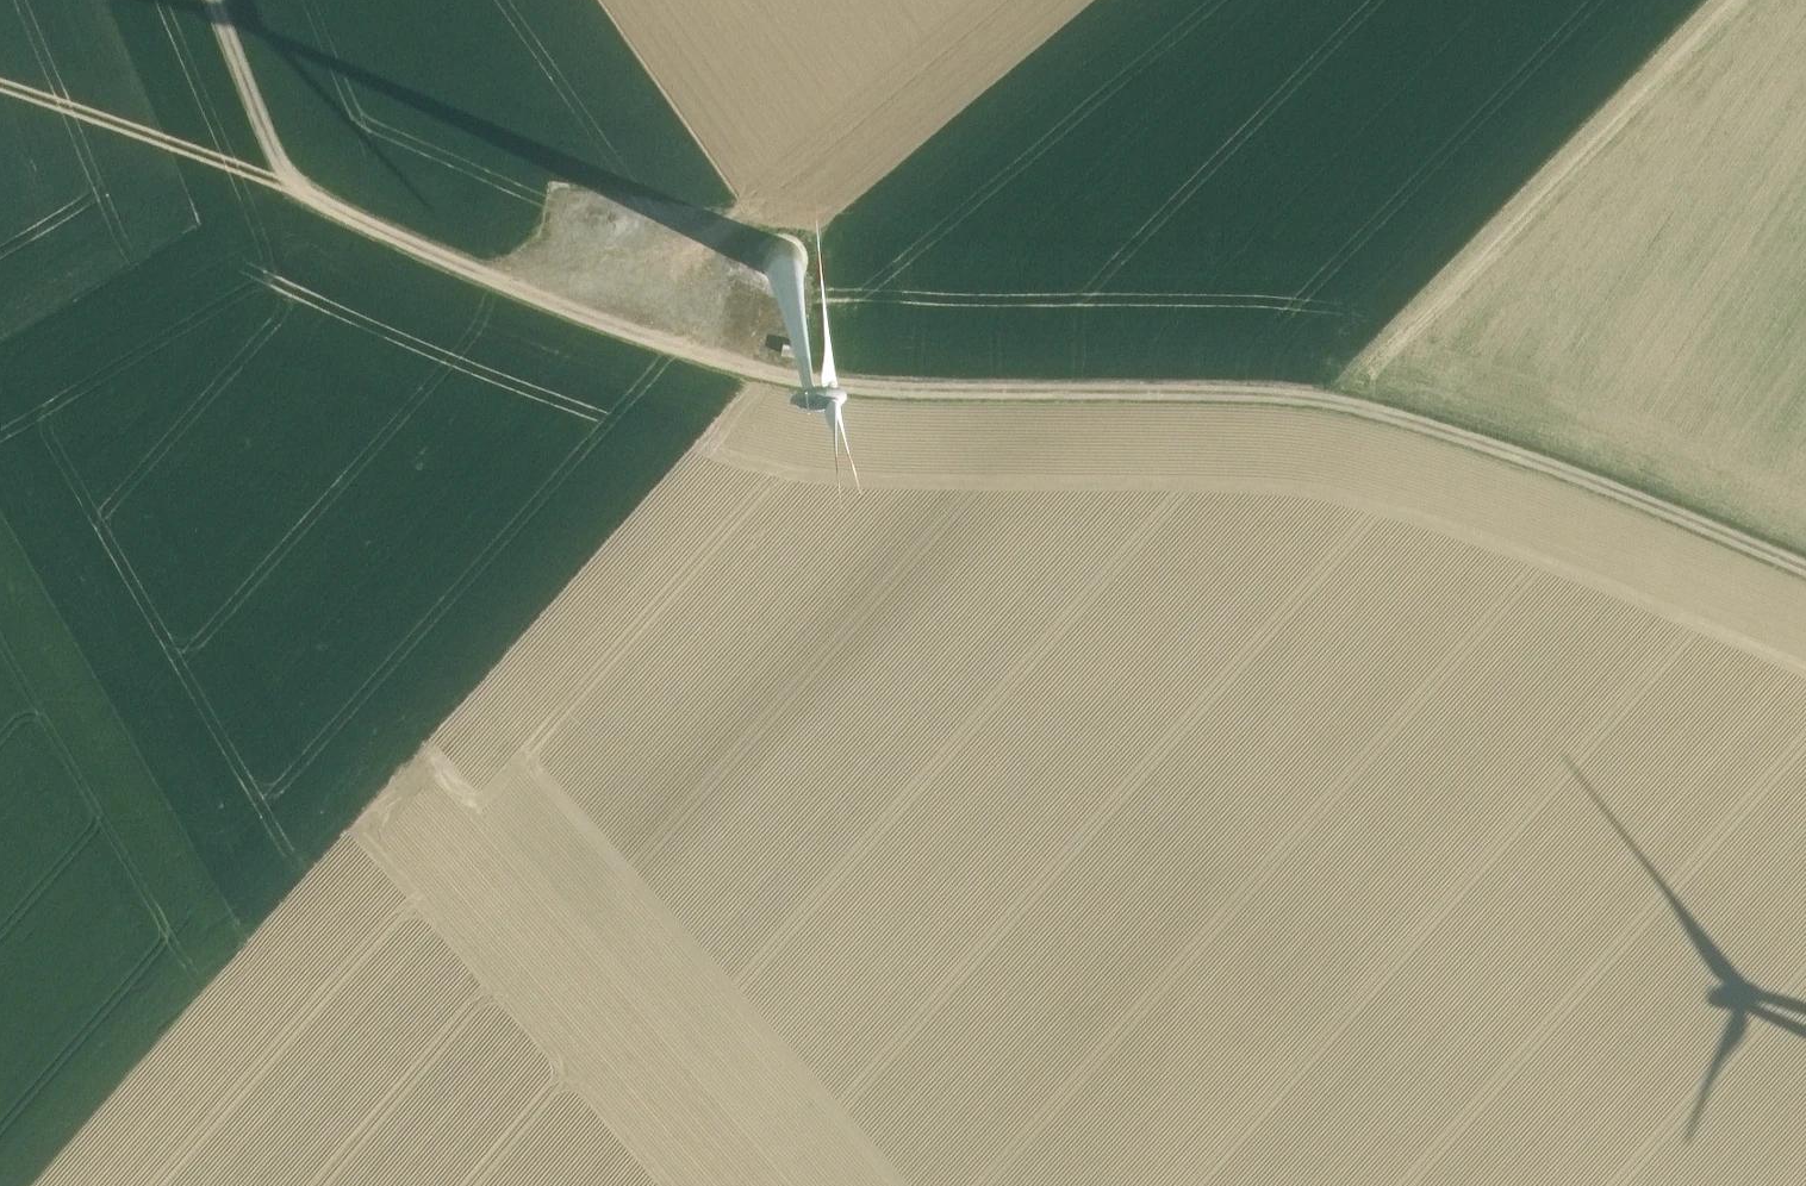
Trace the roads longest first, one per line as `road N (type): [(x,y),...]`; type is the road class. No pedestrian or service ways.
road 1 (track): [(216,0),(292,190),(584,313),(866,383),(1322,391),(1557,462),(1805,566)]

